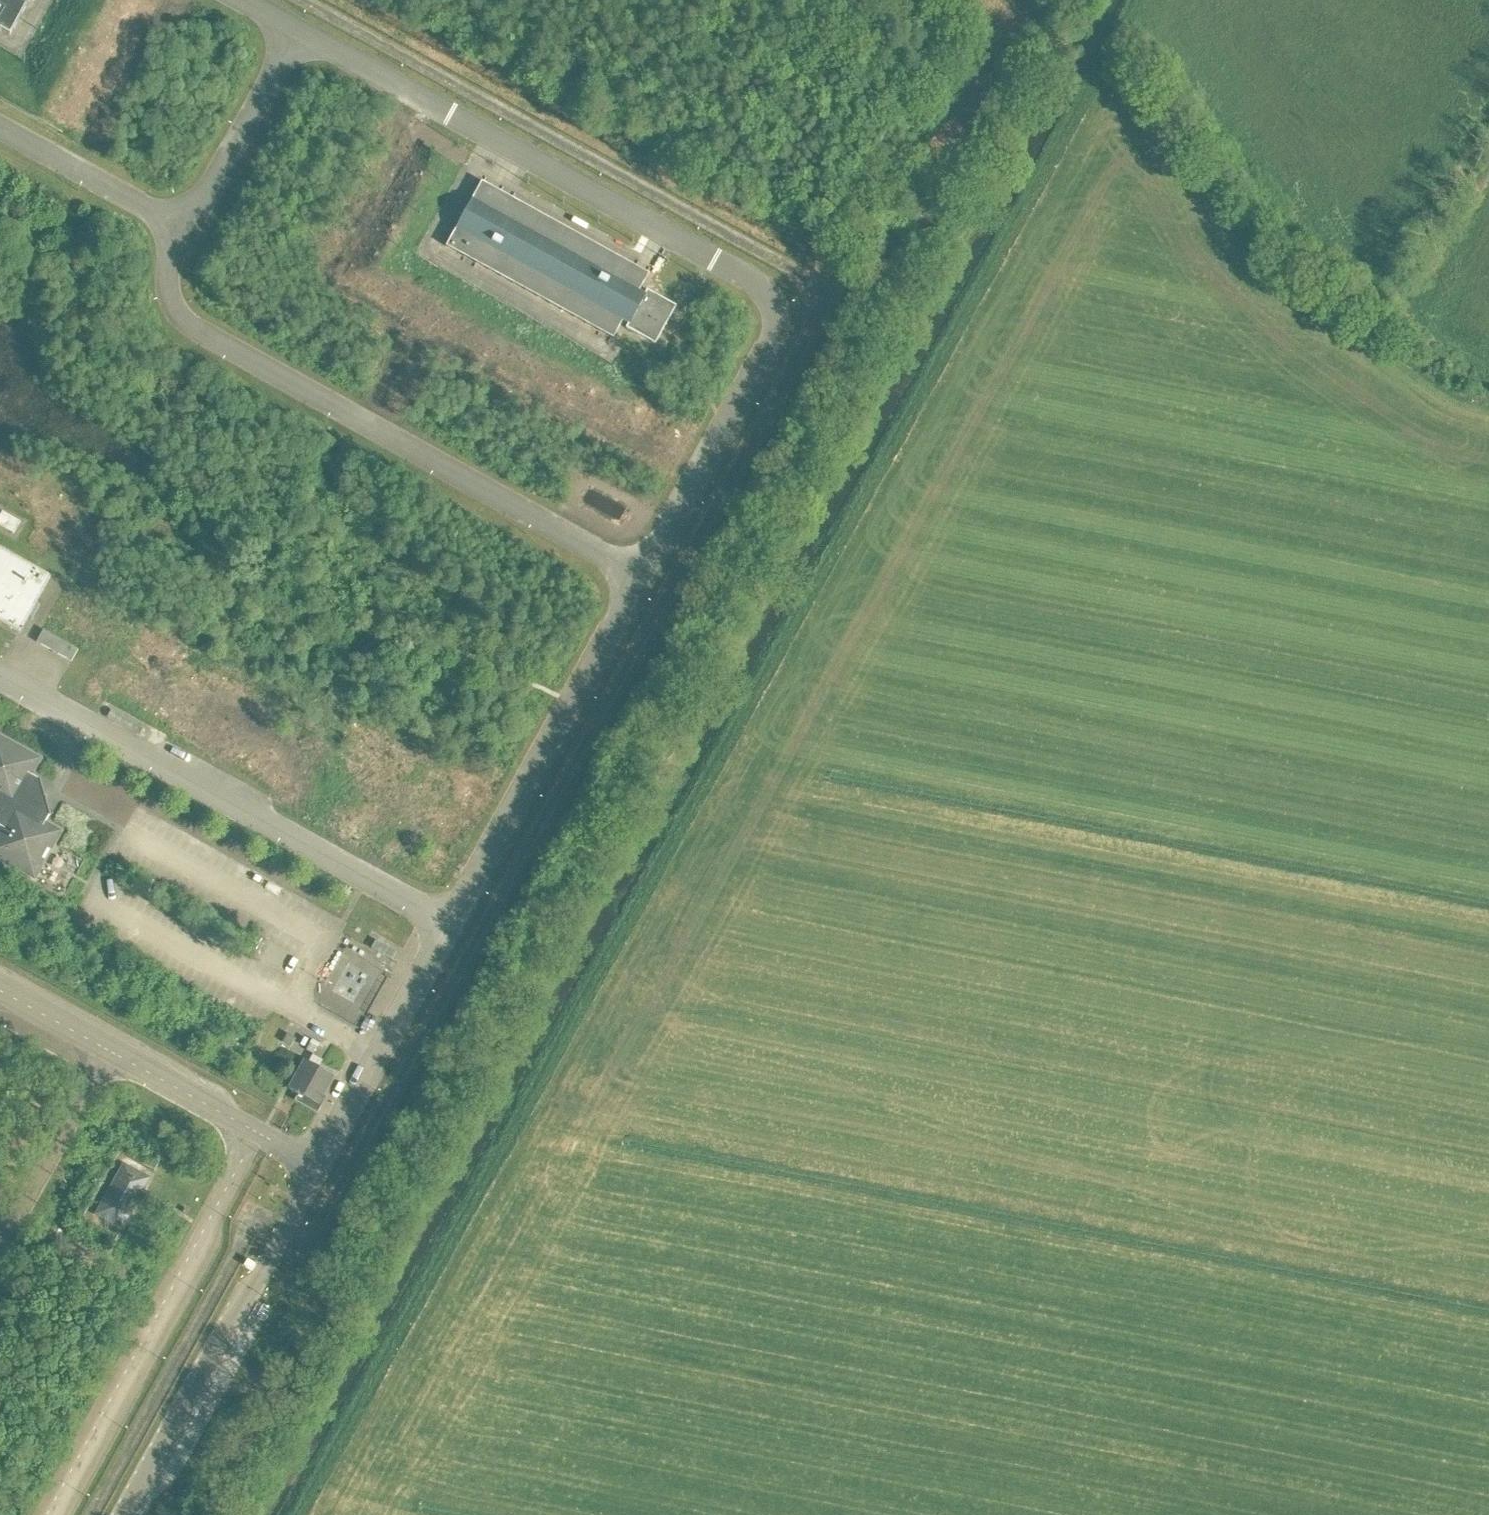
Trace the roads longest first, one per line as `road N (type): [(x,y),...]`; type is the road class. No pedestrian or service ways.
road 1 (unclassified): [(126,1514),(275,1249)]

